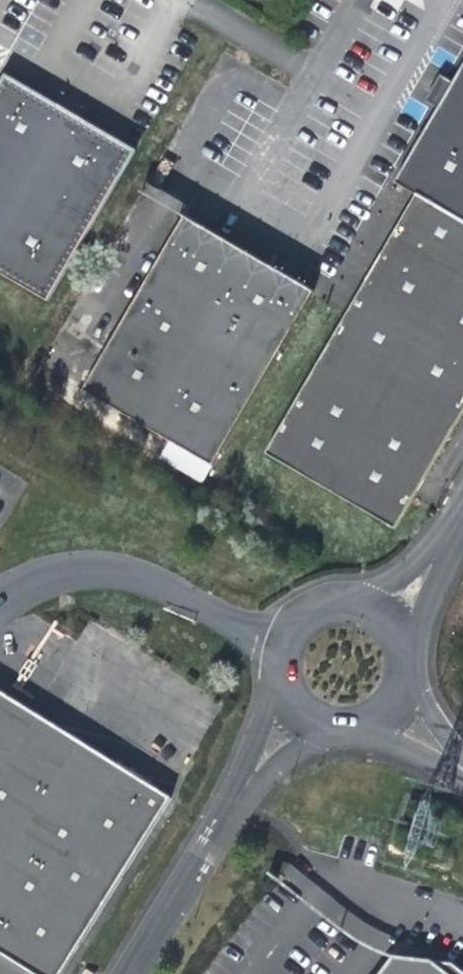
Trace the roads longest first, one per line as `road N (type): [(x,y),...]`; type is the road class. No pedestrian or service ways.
road 1 (unclassified): [(129,973),(233,806)]
road 2 (unclassified): [(456,517),(386,575),(330,594)]
road 3 (unclassified): [(405,658),(456,517)]
road 4 (unclassified): [(277,673),(233,806)]
road 5 (unclassified): [(233,806),(340,722)]

